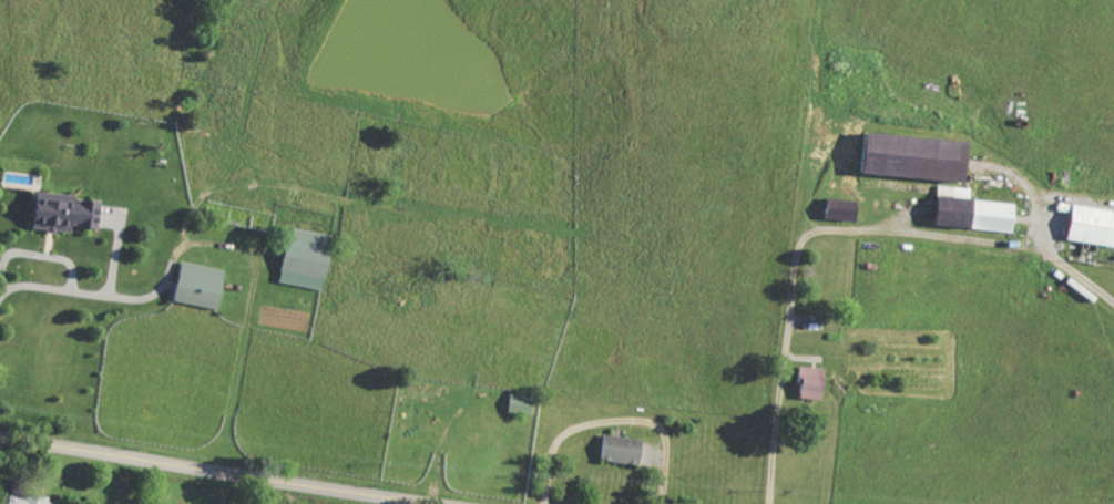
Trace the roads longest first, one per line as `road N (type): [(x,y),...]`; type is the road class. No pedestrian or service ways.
road 1 (tertiary): [(0,435),(454,503)]

